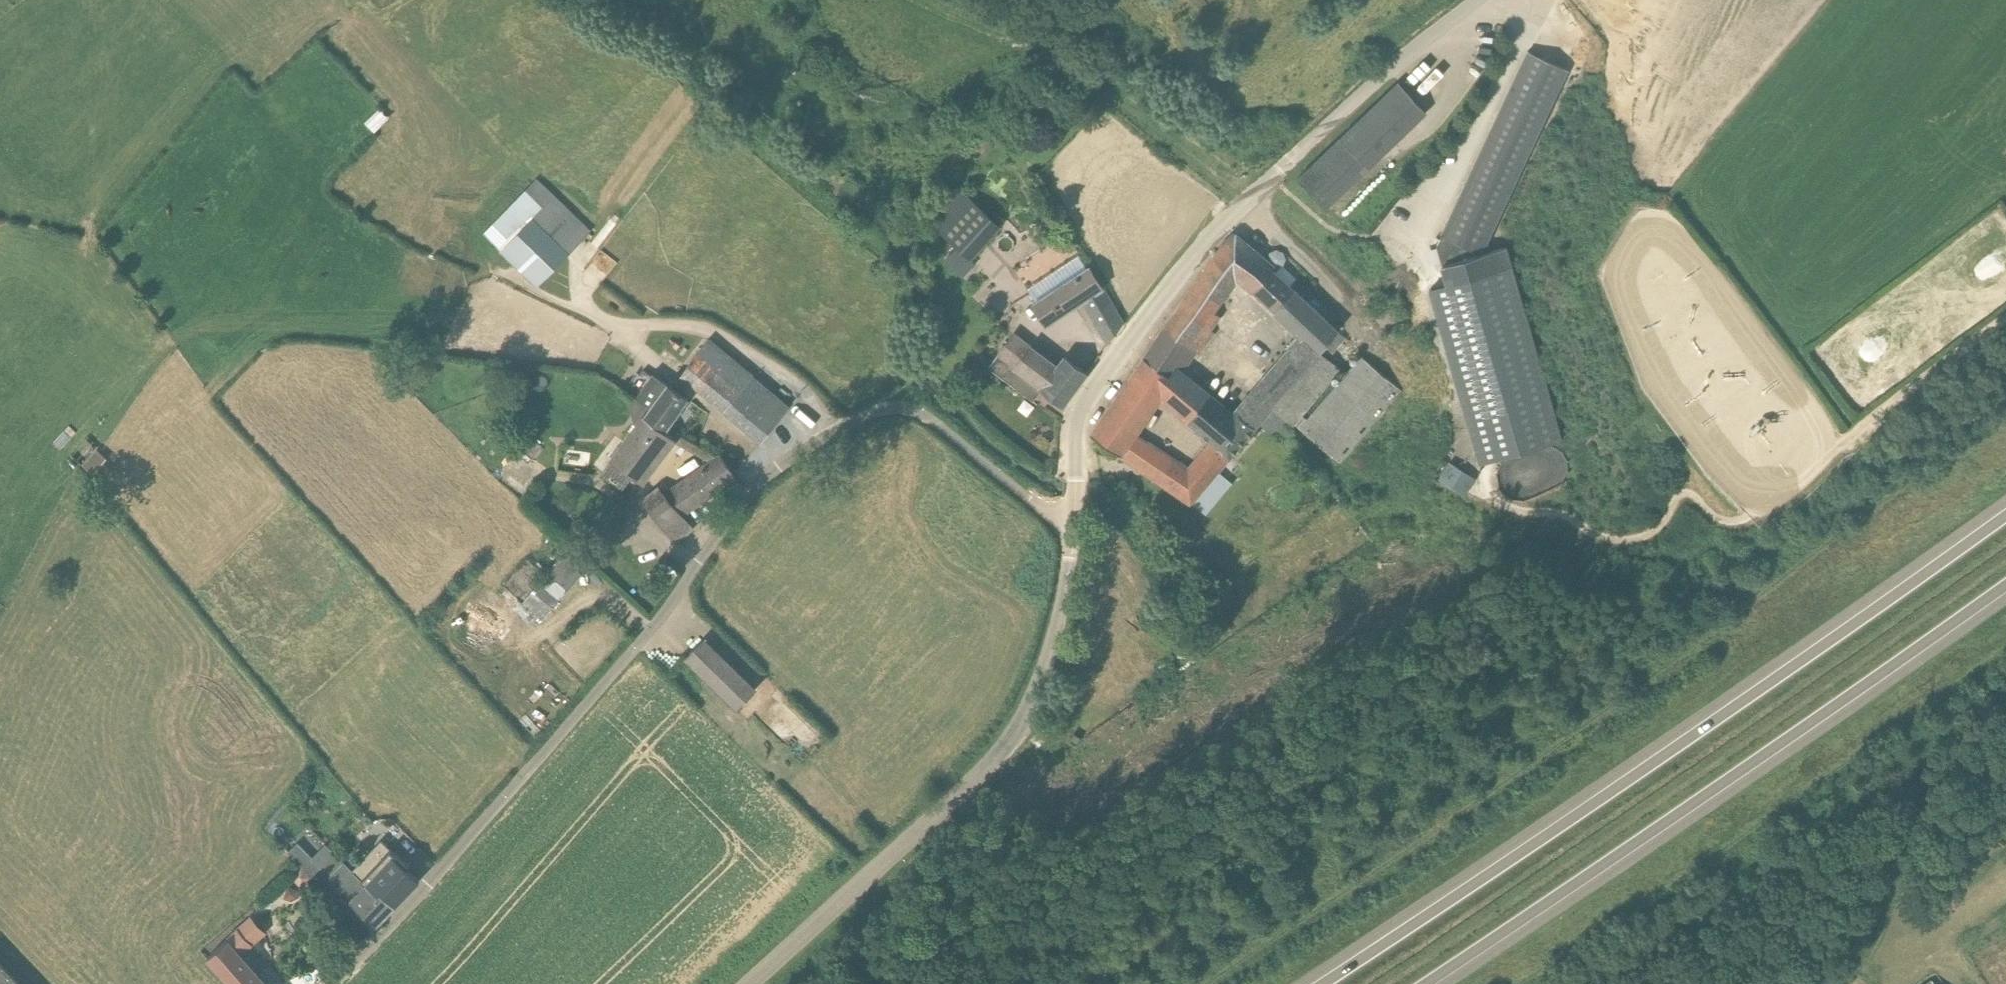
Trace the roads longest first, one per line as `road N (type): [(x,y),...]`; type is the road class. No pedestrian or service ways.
road 1 (track): [(2005,320),(1735,520),(1683,493),(1659,522),(1620,537),(1492,497),(1476,469),(1419,263),(1422,236),(1530,30),(1529,0)]
road 2 (unclassified): [(332,983),(657,623),(762,480),(816,443),(871,413),(907,407),(1034,502),(1073,522)]
road 3 (primary): [(2005,514),(1324,983)]
road 4 (primary): [(1423,983),(2005,583)]
road 5 (unclassified): [(748,983),(1018,734),(1054,644),(1073,522)]
road 6 (residential): [(1073,522),(1079,413),(1222,225)]
road 7 (unclassified): [(1222,225),(1476,0)]

